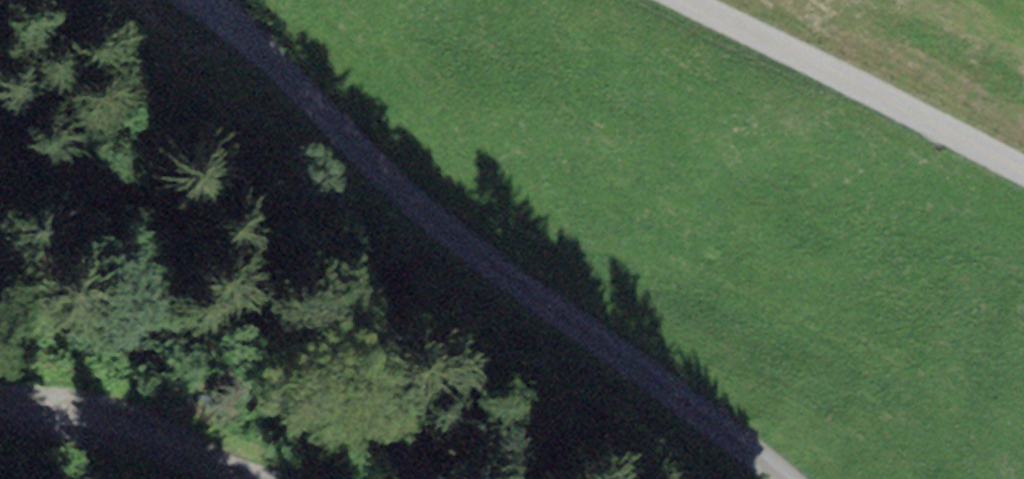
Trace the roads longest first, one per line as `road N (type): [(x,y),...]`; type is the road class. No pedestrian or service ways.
road 1 (track): [(779,478),(417,214),(207,0)]
road 2 (track): [(683,0),(1023,173)]
road 3 (track): [(0,417),(119,436),(250,478)]

